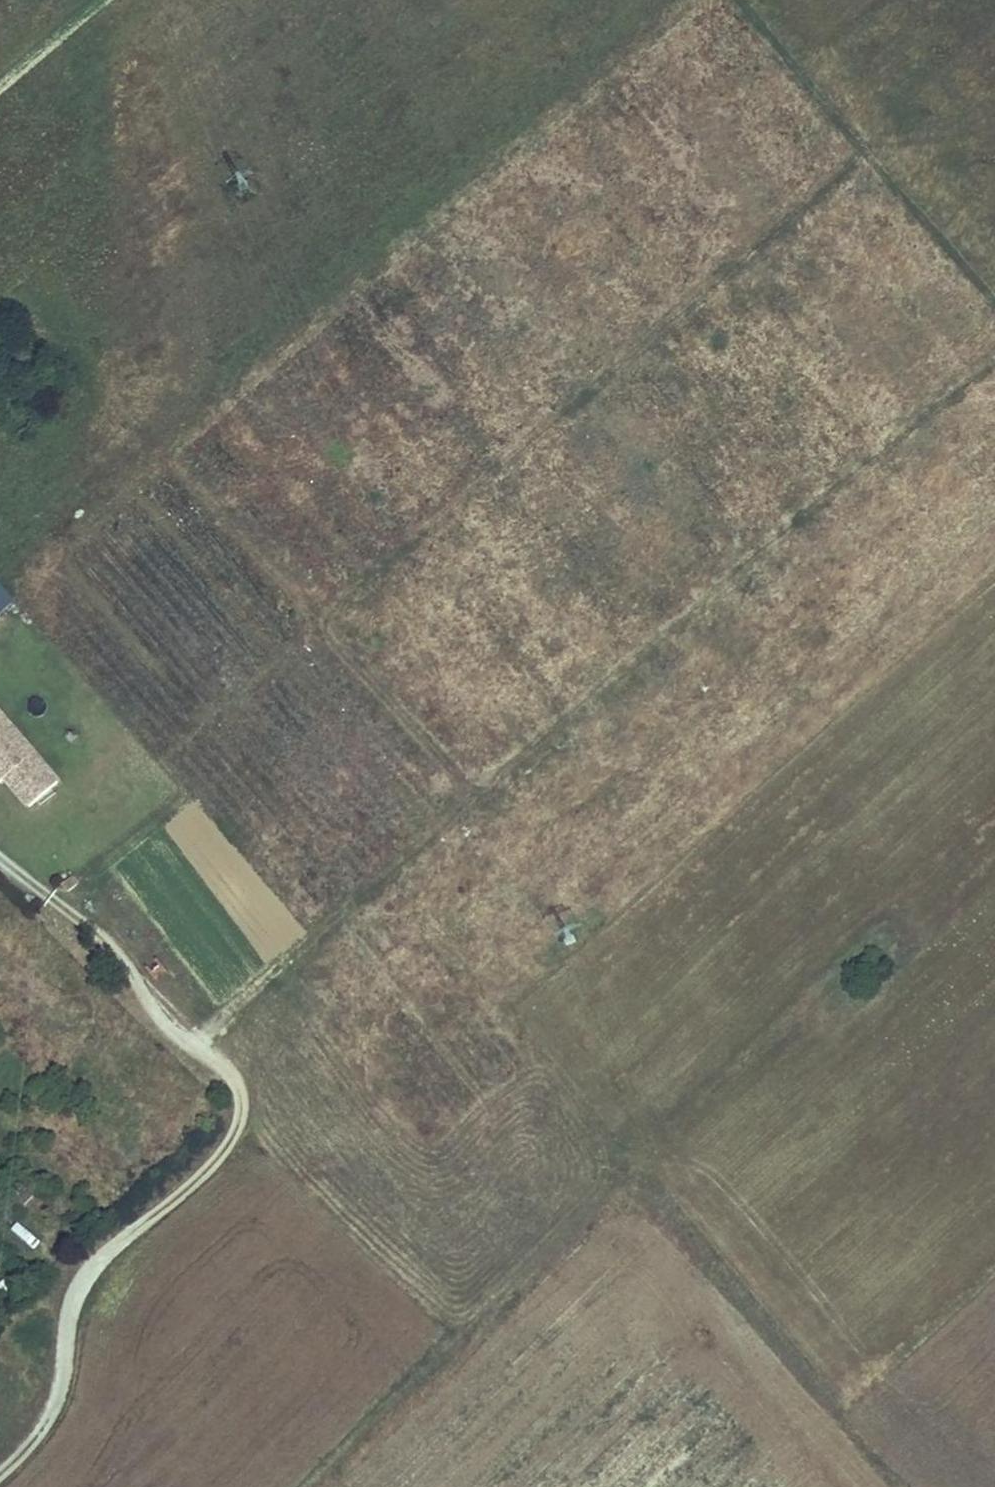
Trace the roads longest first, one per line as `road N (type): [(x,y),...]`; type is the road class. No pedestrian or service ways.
road 1 (track): [(202,1057),(218,1018),(459,813),(461,794),(454,771),(169,458)]
road 2 (track): [(316,619),(855,159)]

